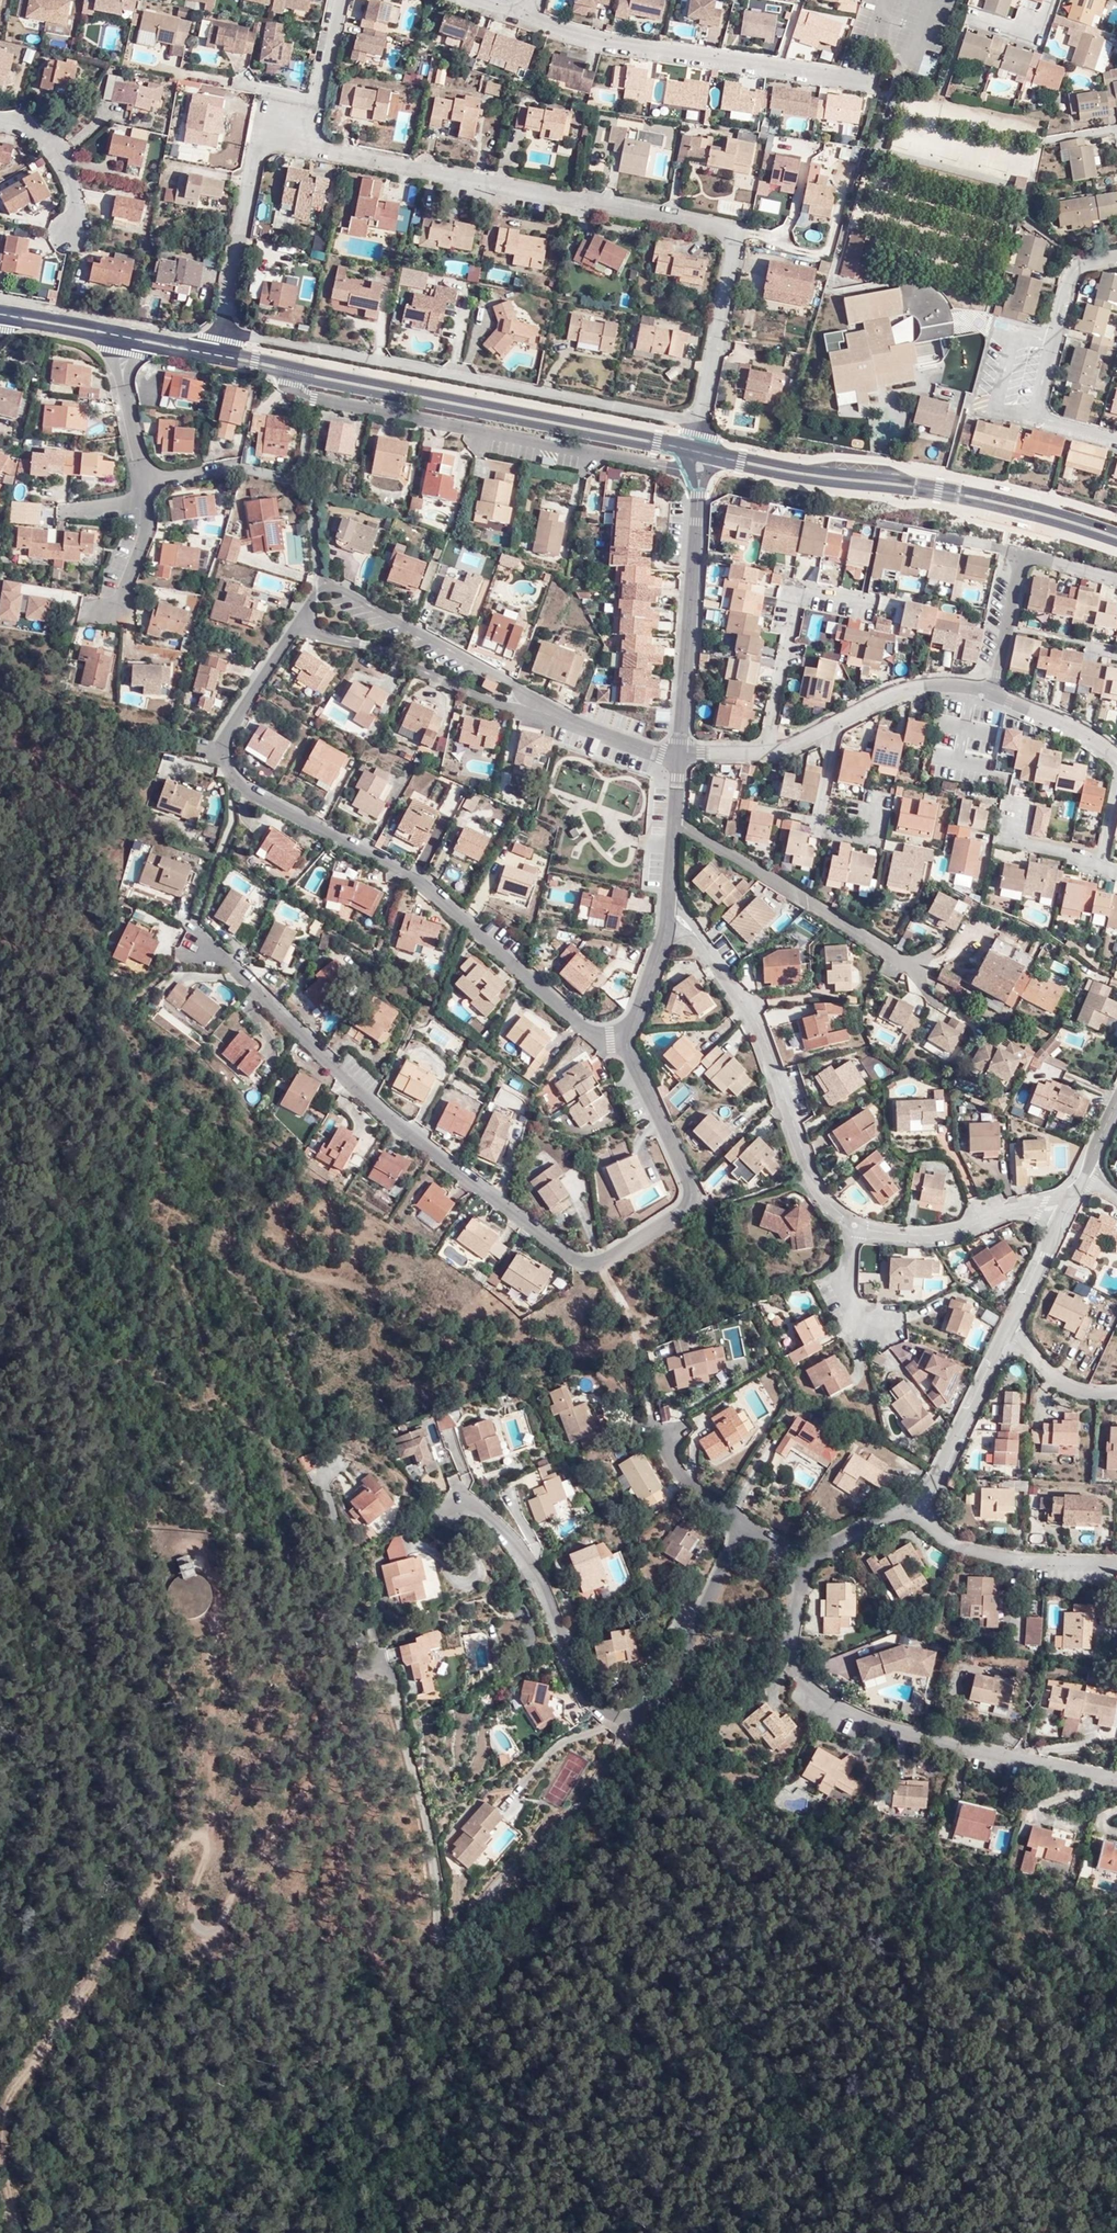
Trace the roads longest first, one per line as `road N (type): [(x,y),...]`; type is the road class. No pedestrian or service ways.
road 1 (residential): [(219,354),(262,150),(286,140),(735,233),(698,448)]
road 2 (track): [(14,2232),(2,2111),(44,2043),(174,1851),(198,1831),(207,1838),(207,1864),(191,1909),(200,1930),(217,1932),(365,1672)]
road 3 (residential): [(207,947),(358,1092),(588,1263),(689,1204),(692,1186),(618,1038)]
road 4 (residential): [(618,1038),(597,1038),(580,1024),(433,889),(253,797),(234,779),(226,741),(234,720),(295,630)]
road 5 (residential): [(749,1529),(662,1694),(641,1722),(615,1723),(585,1693),(554,1602),(519,1545),(470,1503)]
road 6 (residential): [(1116,1776),(942,1744),(848,1715),(806,1684),(796,1654),(802,1562)]
road 7 (residential): [(274,365),(301,392),(337,403),(698,472)]
road 8 (secondary): [(698,448),(274,365)]
road 9 (secondary): [(740,459),(775,474),(938,495),(1116,543)]
road 10 (secondary): [(1116,531),(961,489),(740,459)]
road 11 (residential): [(525,18),(641,50),(874,87)]
road 12 (residential): [(676,757),(730,759),(797,745),(923,691),(996,694)]
road 13 (residential): [(858,1230),(813,1178),(755,1009),(705,947)]
road 14 (residential): [(129,338),(124,380),(149,522),(126,599),(101,607)]
road 15 (residential): [(676,757),(698,472)]
road 16 (residential): [(1116,261),(1067,288),(1031,416),(1116,439)]
road 17 (residential): [(295,630),(370,646),(516,713),(543,714)]
road 18 (residential): [(543,714),(481,665),(323,586)]
road 19 (residential): [(996,694),(1019,556),(1116,579)]
road 20 (residential): [(1116,755),(1105,865),(1012,840),(1018,813)]
road 21 (residential): [(915,1506),(946,1539),(998,1560),(1116,1568)]
road 22 (residential): [(1063,1209),(1020,1206),(945,1234),(858,1230)]
road 23 (residential): [(915,1506),(960,1442),(1009,1334)]
road 24 (residential): [(246,87),(319,102),(344,0)]
road 25 (residential): [(0,122),(65,147),(73,231)]
road 26 (residential): [(858,1230),(844,1286),(852,1324),(902,1320)]
road 27 (residential): [(676,757),(543,714)]
road 28 (residential): [(1009,1334),(1063,1209)]
road 29 (residential): [(749,1529),(674,1465),(676,1429)]
road 30 (residential): [(996,694),(1116,755)]
road 31 (secondary): [(129,338),(0,314)]
road 32 (residential): [(669,887),(676,757)]
road 33 (residential): [(1116,1394),(1074,1390),(1009,1334)]
road 34 (residential): [(802,1562),(915,1506)]

